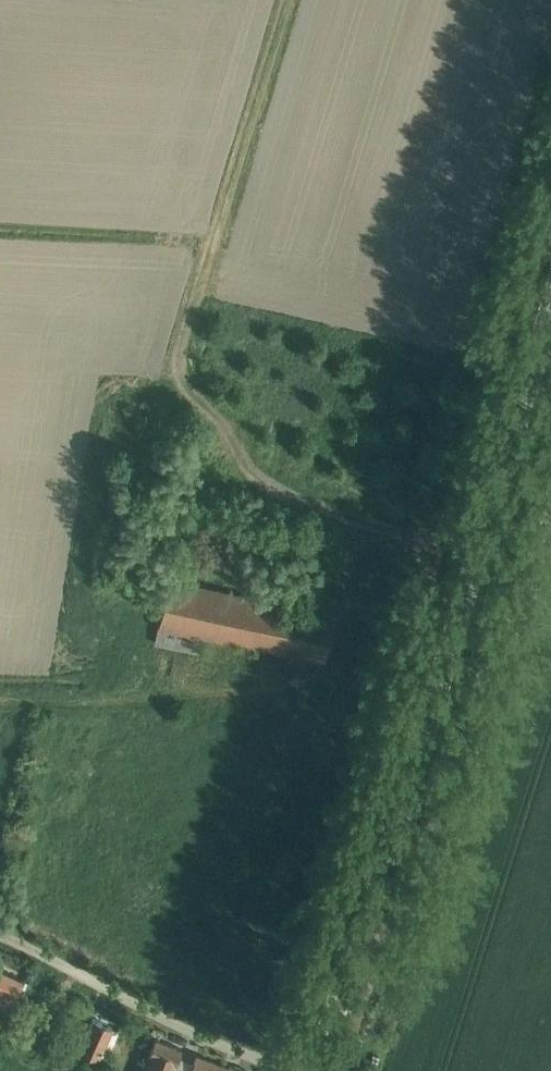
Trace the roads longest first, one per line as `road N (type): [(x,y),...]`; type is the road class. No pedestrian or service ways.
road 1 (tertiary): [(314,1070),(550,310)]
road 2 (track): [(291,0),(193,318),(186,374),(197,396),(244,431),(256,476),(273,491),(419,534)]
road 3 (track): [(0,704),(147,702),(316,681),(343,660),(351,643),(355,548),(408,531)]
road 4 (unclassified): [(307,1070),(184,1030),(0,936)]
road 5 (track): [(419,534),(443,528),(452,515),(512,334),(550,254)]
road 6 (track): [(419,534),(435,571),(409,696),(415,766)]

